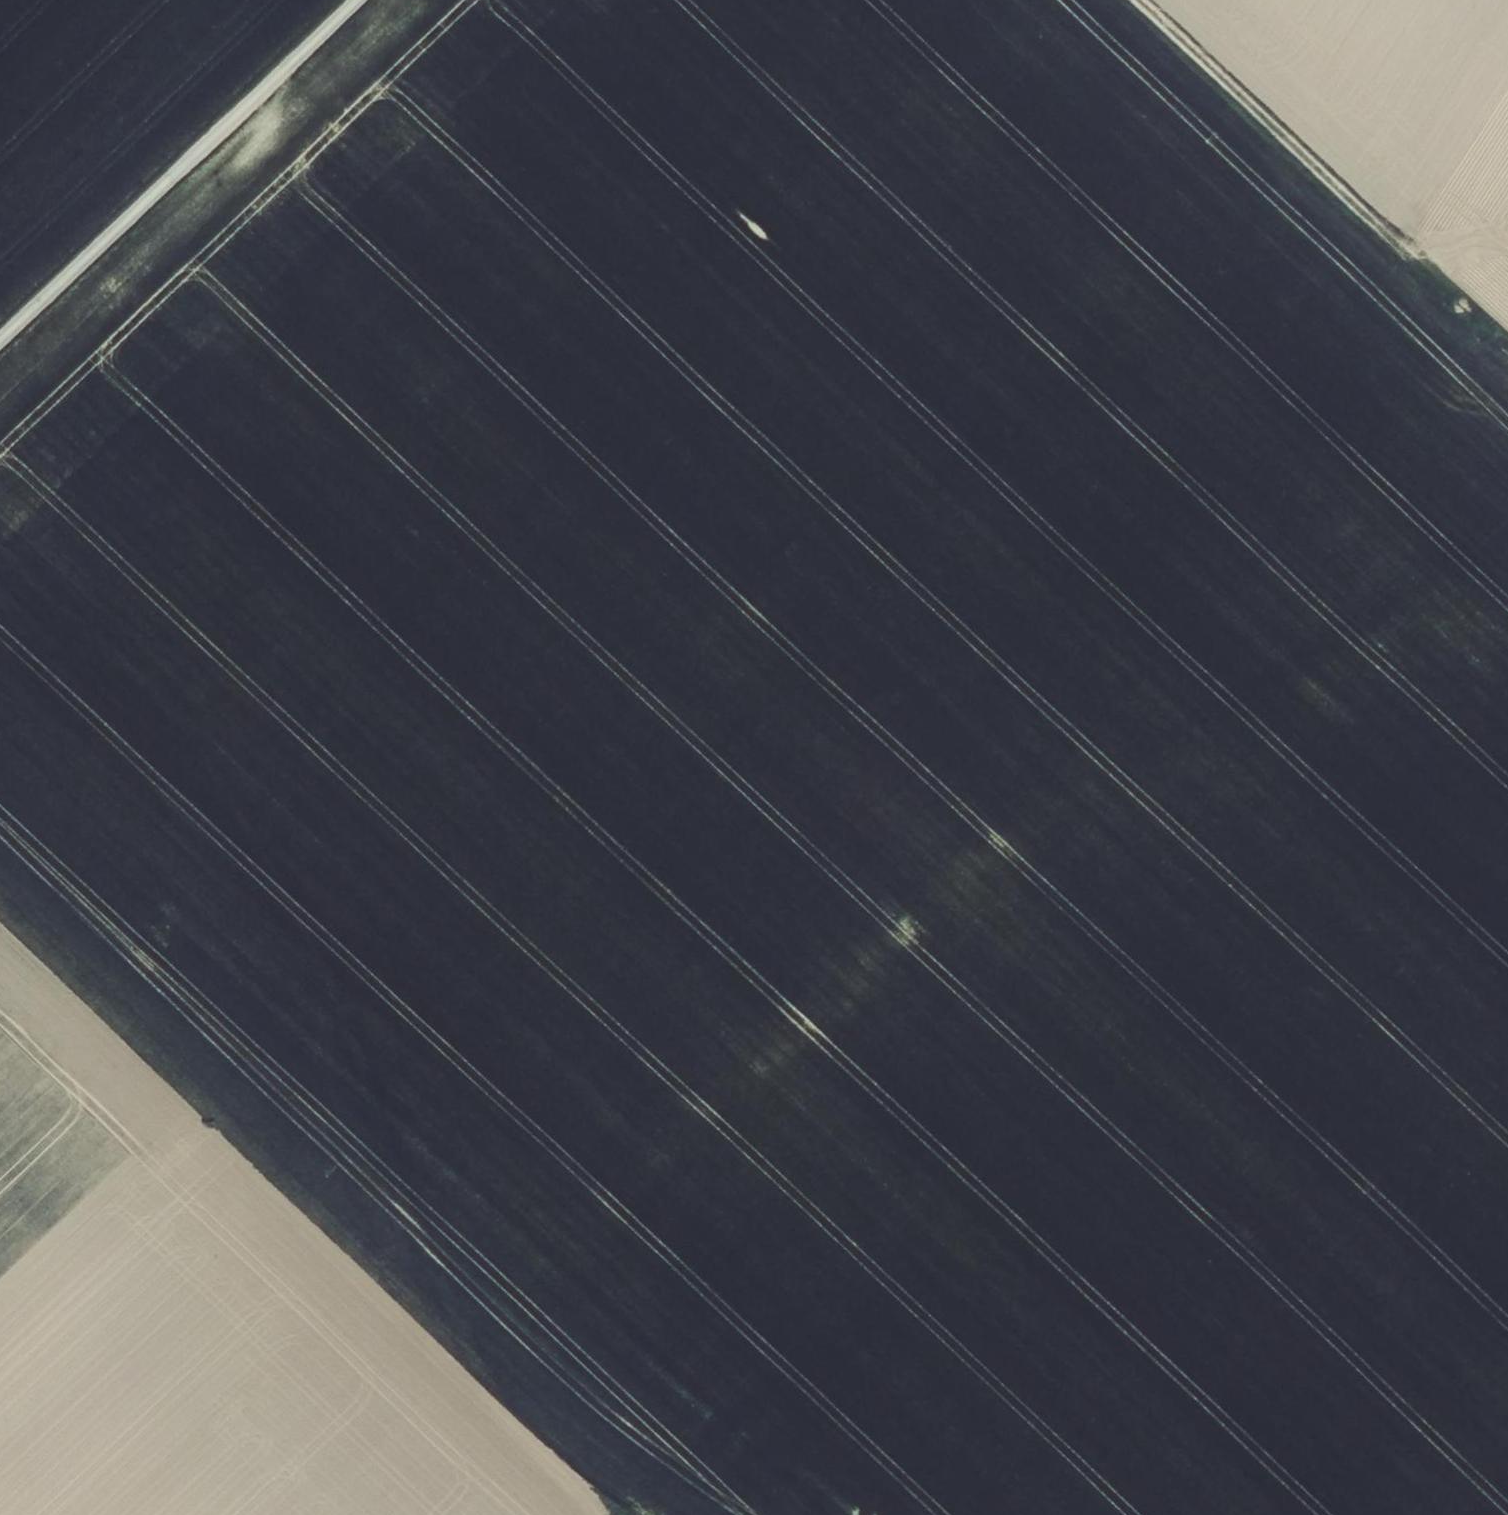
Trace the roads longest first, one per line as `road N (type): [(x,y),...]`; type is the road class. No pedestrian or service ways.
road 1 (track): [(0,361),(376,0)]
road 2 (track): [(1135,0),(1506,359)]

